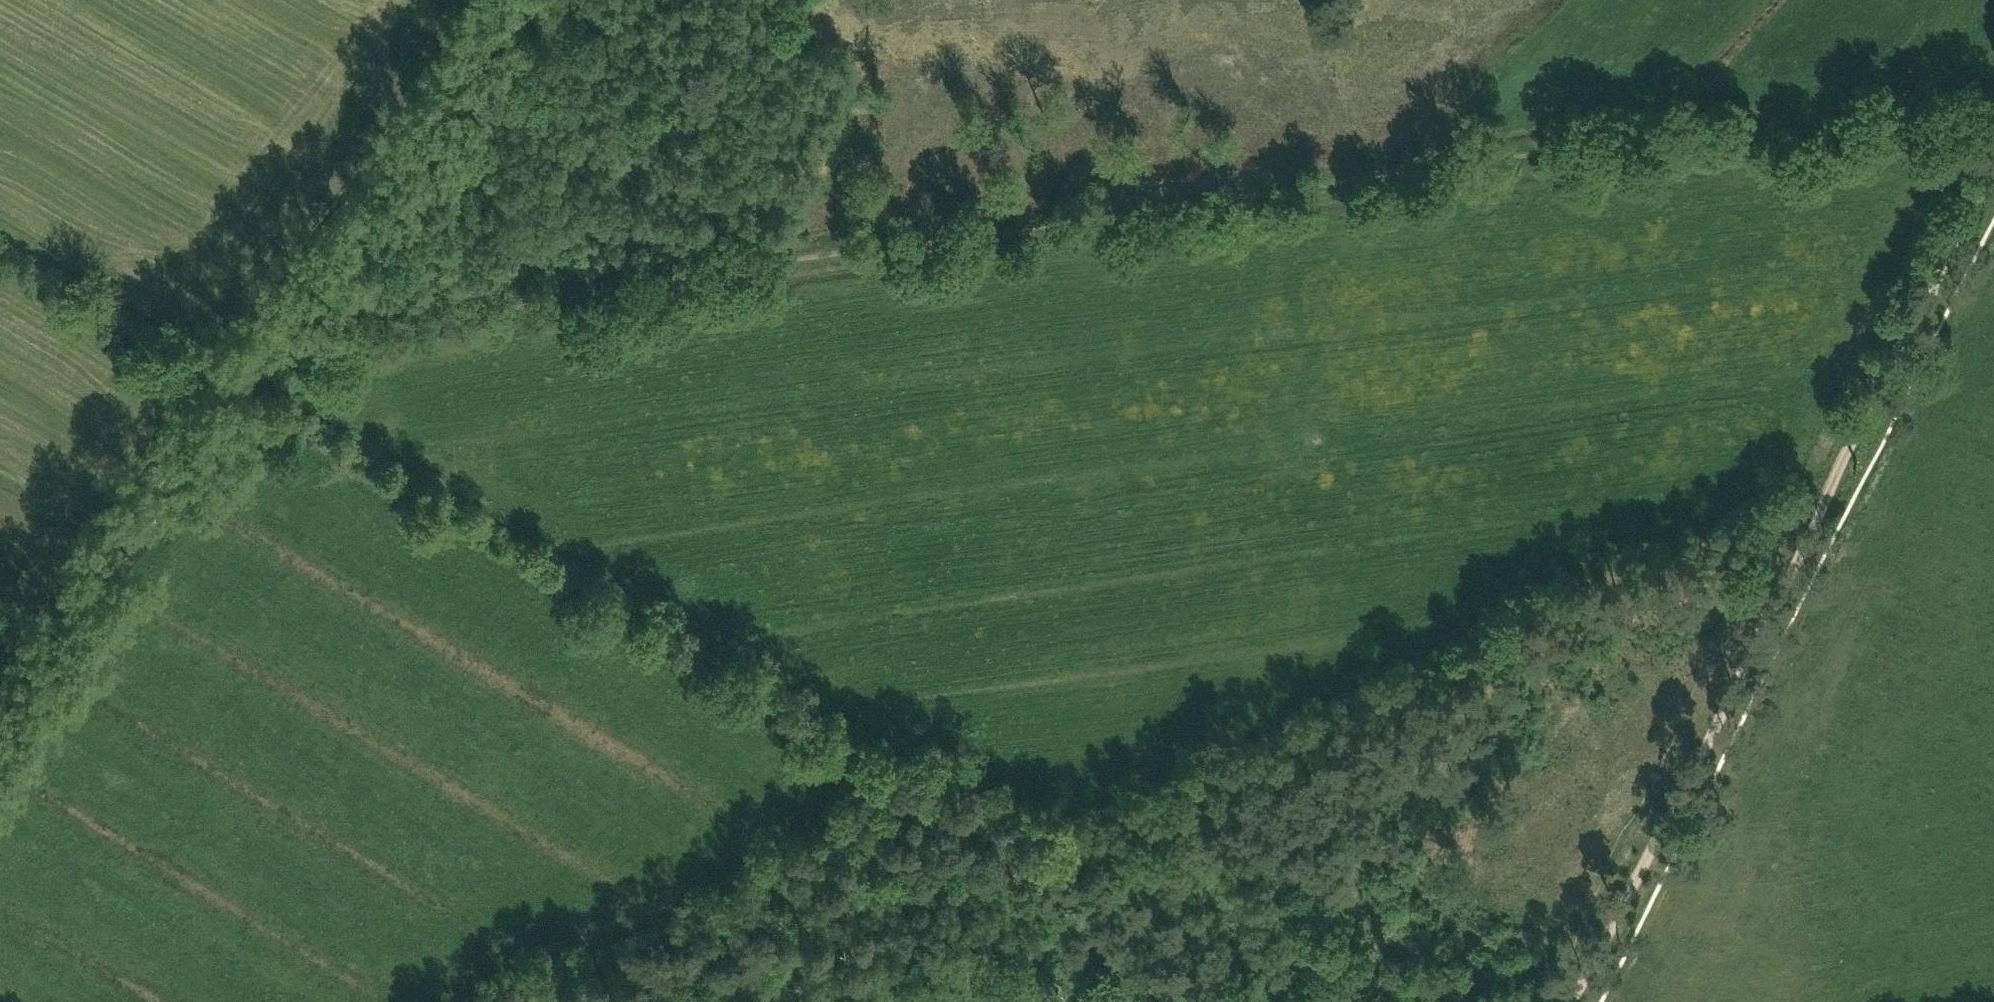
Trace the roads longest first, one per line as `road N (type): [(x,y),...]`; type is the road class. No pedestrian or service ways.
road 1 (track): [(269,332),(1574,147),(1993,127)]
road 2 (track): [(1993,163),(1580,1001)]
road 3 (track): [(0,710),(501,0)]

